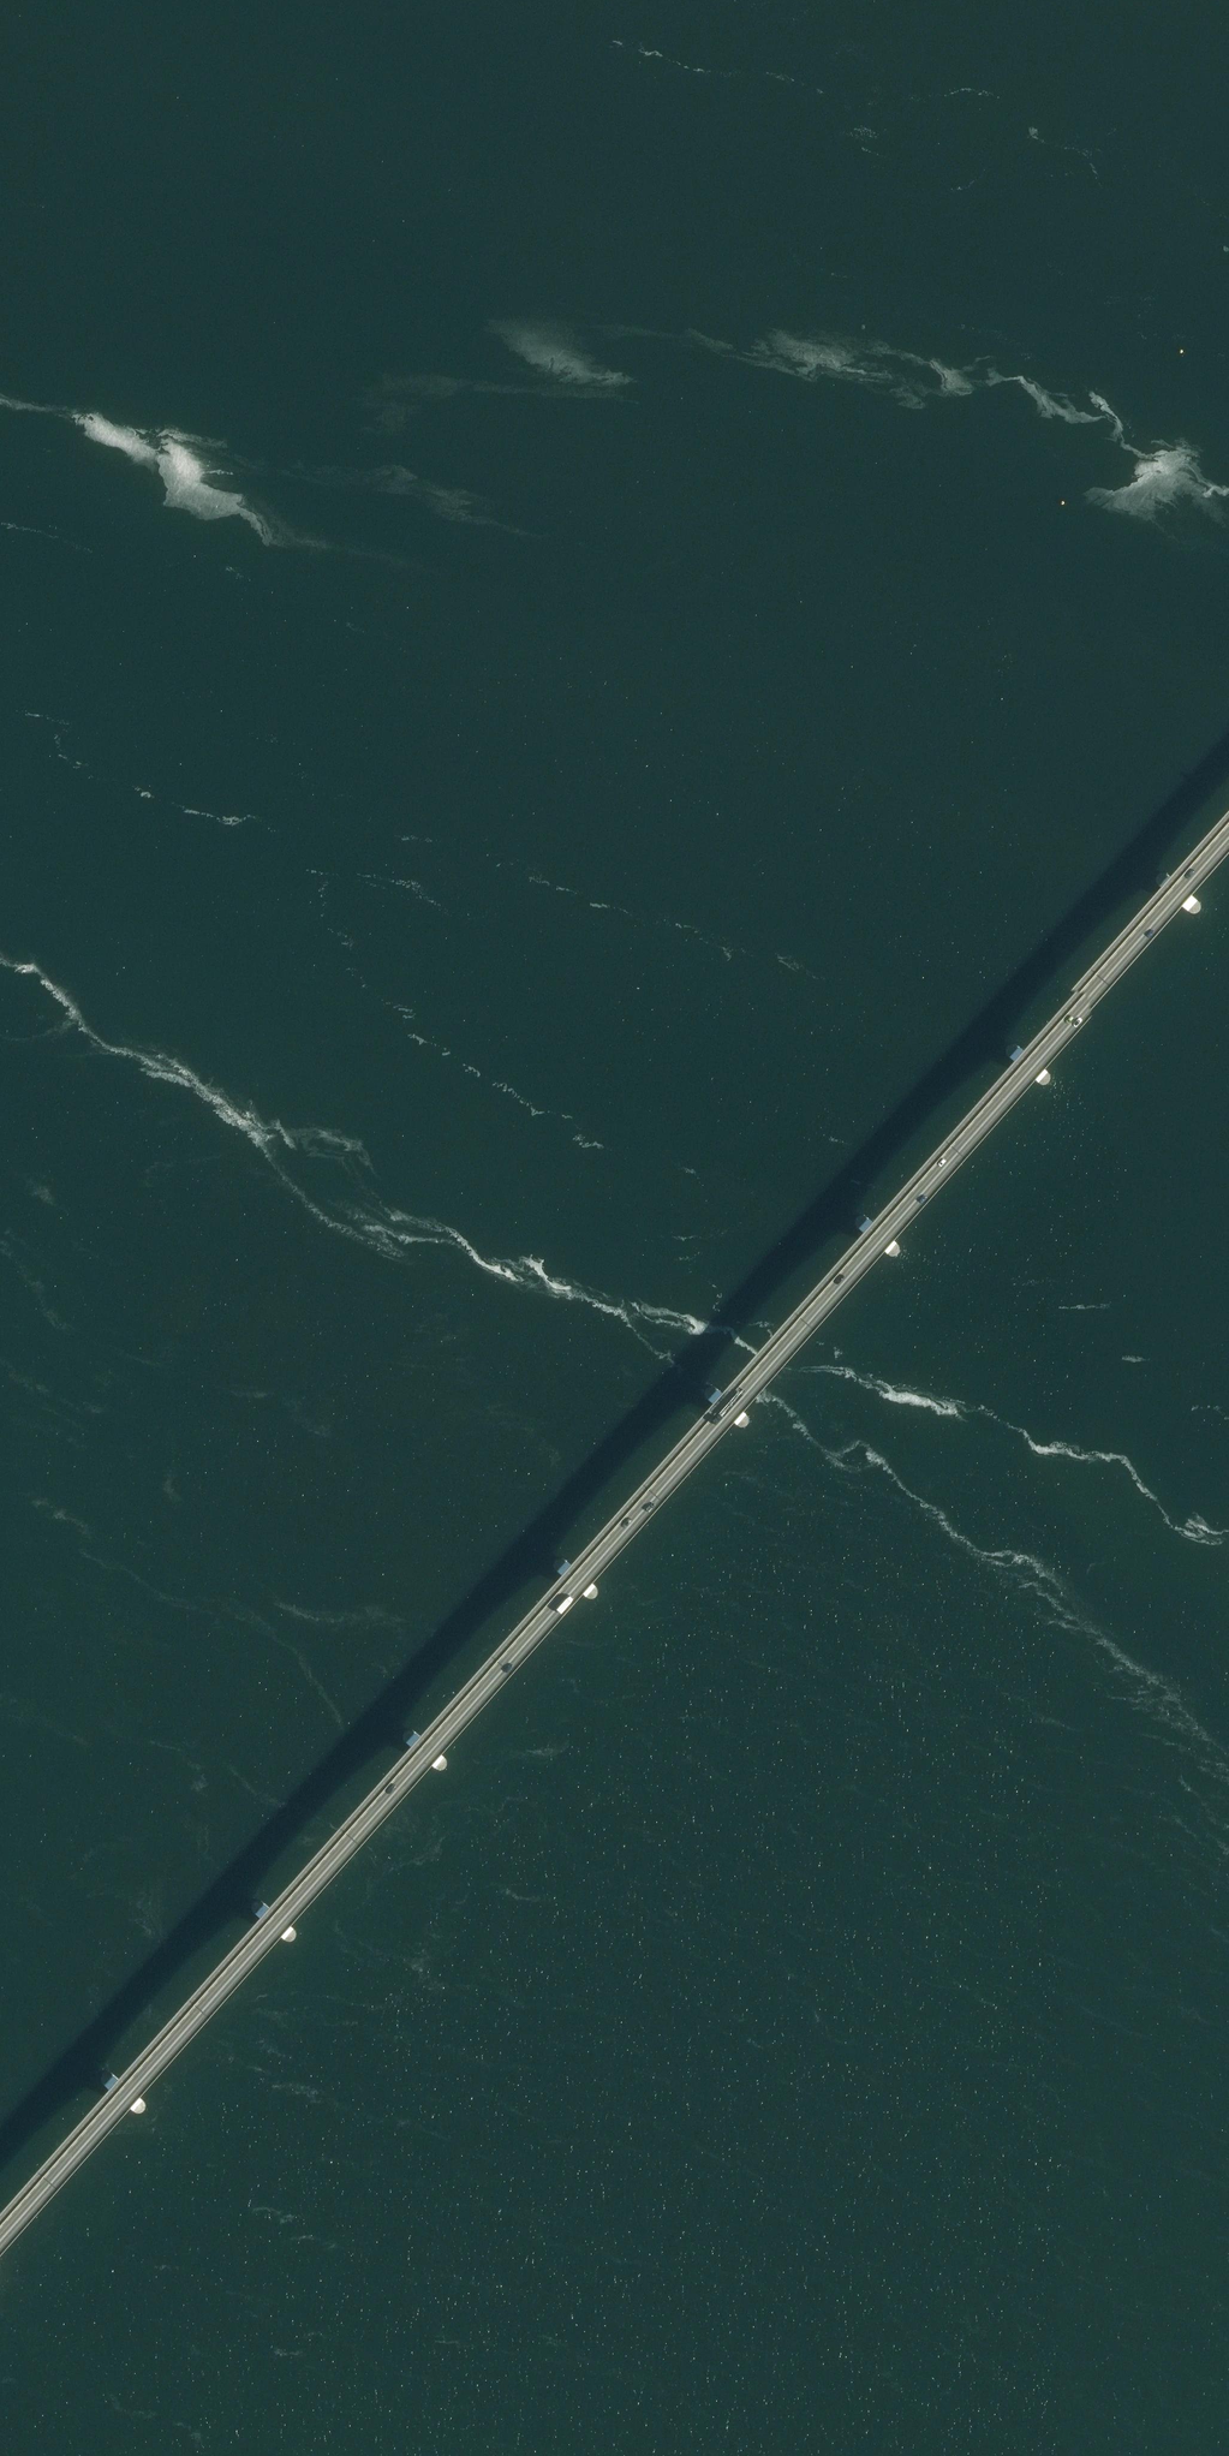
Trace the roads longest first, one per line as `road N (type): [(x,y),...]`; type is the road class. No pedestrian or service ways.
road 1 (primary): [(0,2238),(1228,842)]

